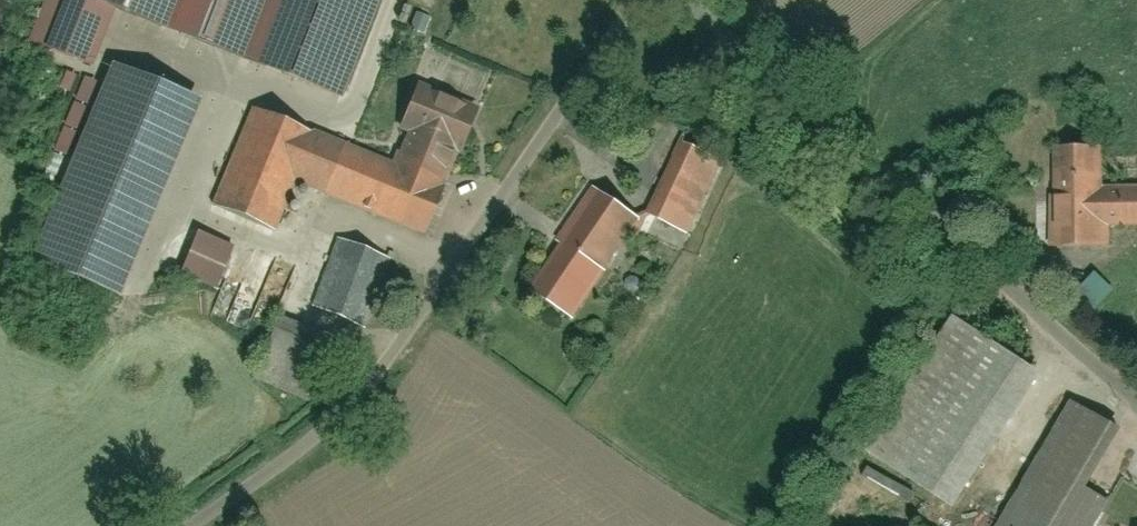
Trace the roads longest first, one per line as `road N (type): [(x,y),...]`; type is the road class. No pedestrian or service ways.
road 1 (residential): [(183,525),(348,387),(635,0)]
road 2 (residential): [(698,0),(1136,382)]

